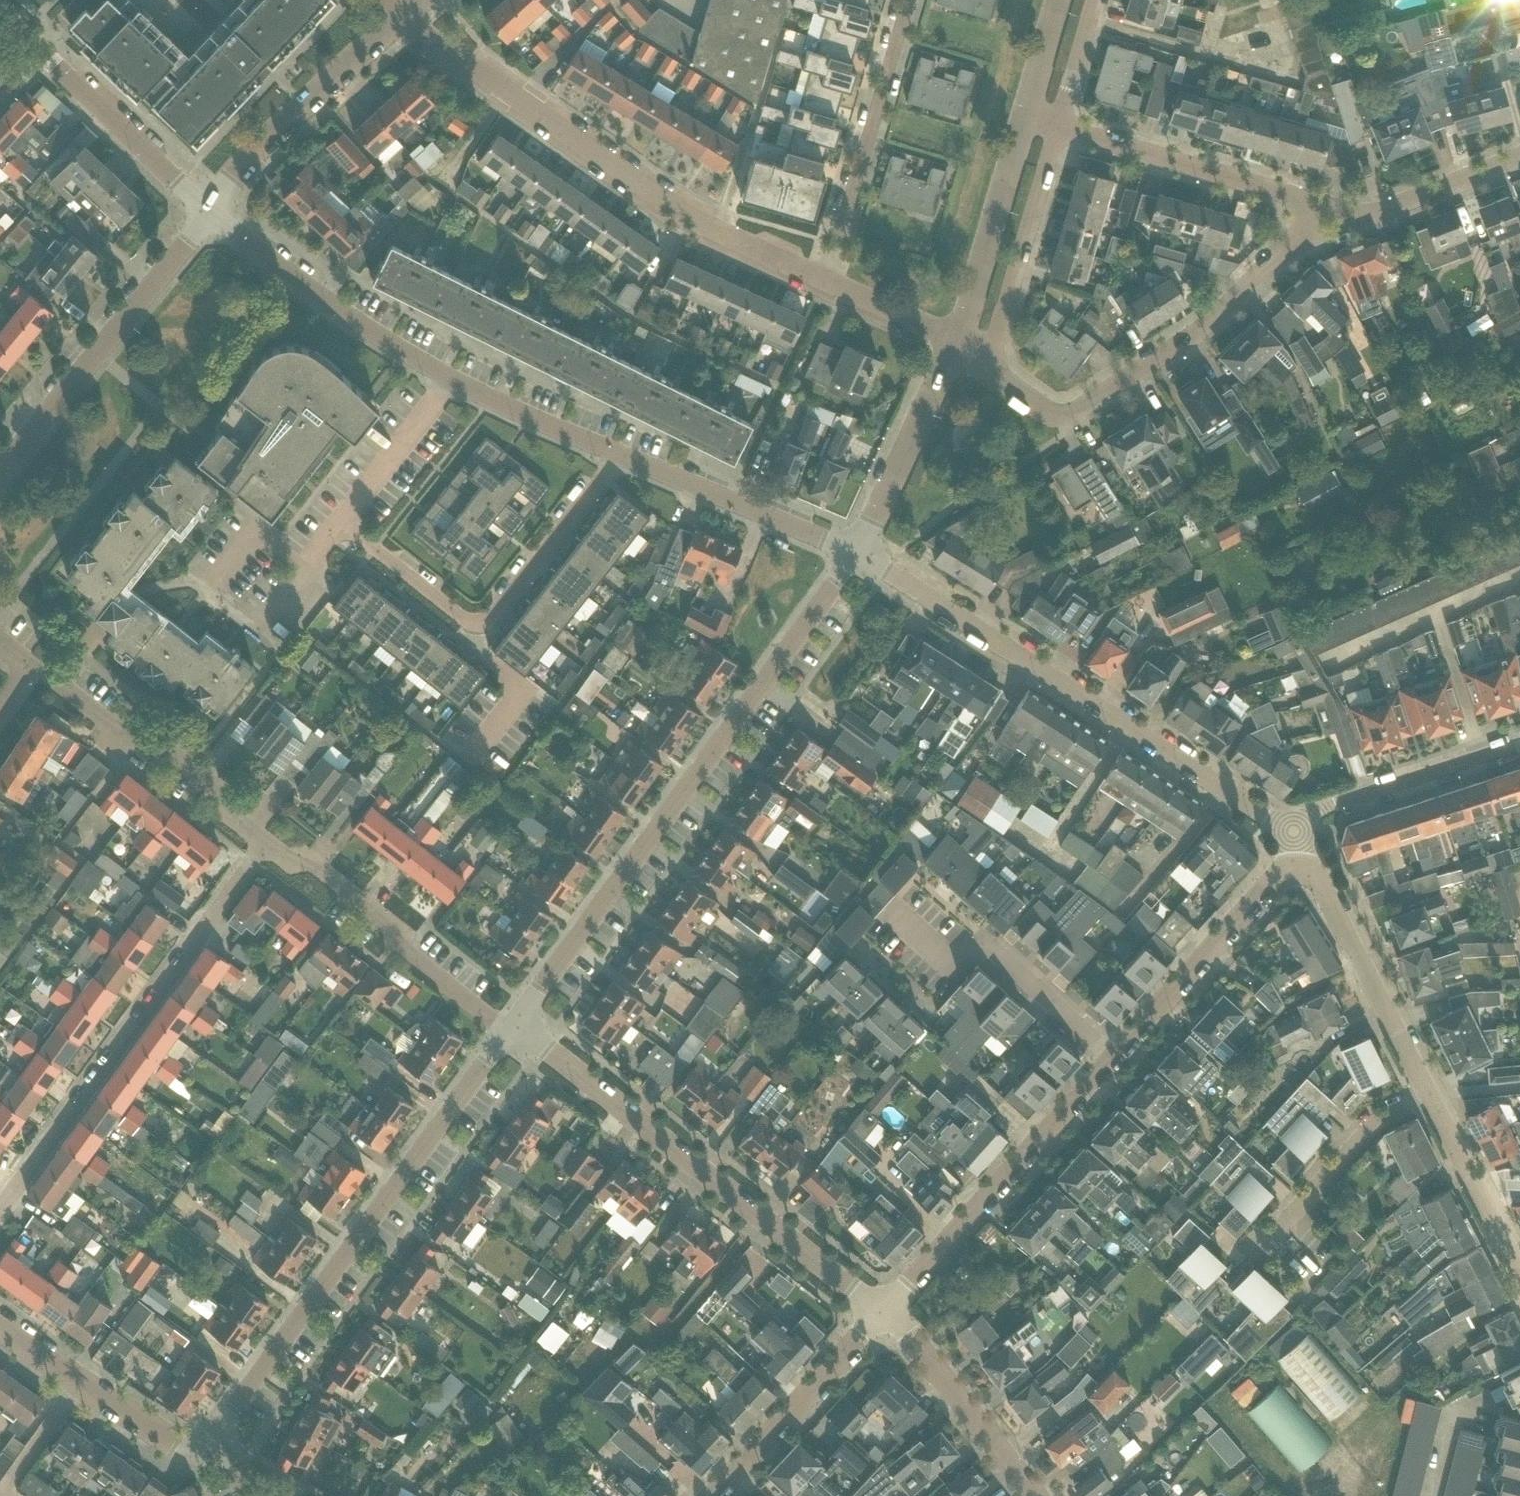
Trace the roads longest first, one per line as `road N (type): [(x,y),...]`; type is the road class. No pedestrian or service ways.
road 1 (residential): [(518,1033),(857,554)]
road 2 (residential): [(1289,840),(1270,816),(960,611),(857,554)]
road 3 (residential): [(831,282),(672,209),(402,16)]
road 4 (residential): [(225,1436),(518,1033)]
road 5 (residential): [(618,455),(450,382),(211,212)]
road 6 (residential): [(888,1314),(518,1033)]
road 7 (residential): [(0,1202),(263,836)]
road 8 (residential): [(987,362),(1044,398),(1071,405),(1090,397),(1270,265),(1315,209)]
road 9 (residential): [(341,520),(462,619),(478,624),(495,618),(618,455)]
road 10 (residential): [(888,1314),(1119,1053)]
road 11 (residential): [(0,459),(211,212)]
road 12 (residential): [(518,1033),(263,836)]
road 13 (residential): [(1431,1098),(1289,840)]
road 14 (residential): [(912,0),(831,282)]
road 15 (residential): [(263,836),(29,660)]
road 16 (residential): [(211,212),(233,175),(402,16)]
road 17 (residential): [(1119,1053),(1268,886),(1289,840)]
road 18 (residential): [(225,1436),(198,1453),(159,1444),(0,1328)]
road 19 (residential): [(1315,209),(1061,123)]
road 20 (residential): [(857,554),(618,455)]
road 21 (residential): [(708,1495),(888,1314)]
road 22 (residential): [(1289,840),(1348,799),(1519,744)]
road 23 (residential): [(987,362),(1061,123)]
road 24 (residential): [(211,212),(40,43)]
road 25 (residential): [(953,341),(1027,113)]
road 26 (residential): [(1037,1495),(888,1314)]
road 27 (residential): [(857,554),(953,341)]
road 28 (residential): [(1270,1240),(1375,1125),(1431,1098)]
road 29 (residential): [(1315,209),(1519,147)]
road 30 (residential): [(1519,1272),(1431,1098)]
road 31 (residential): [(988,949),(1119,1053)]
road 32 (residential): [(953,341),(831,282)]
road 33 (residential): [(1061,123),(1096,0)]

